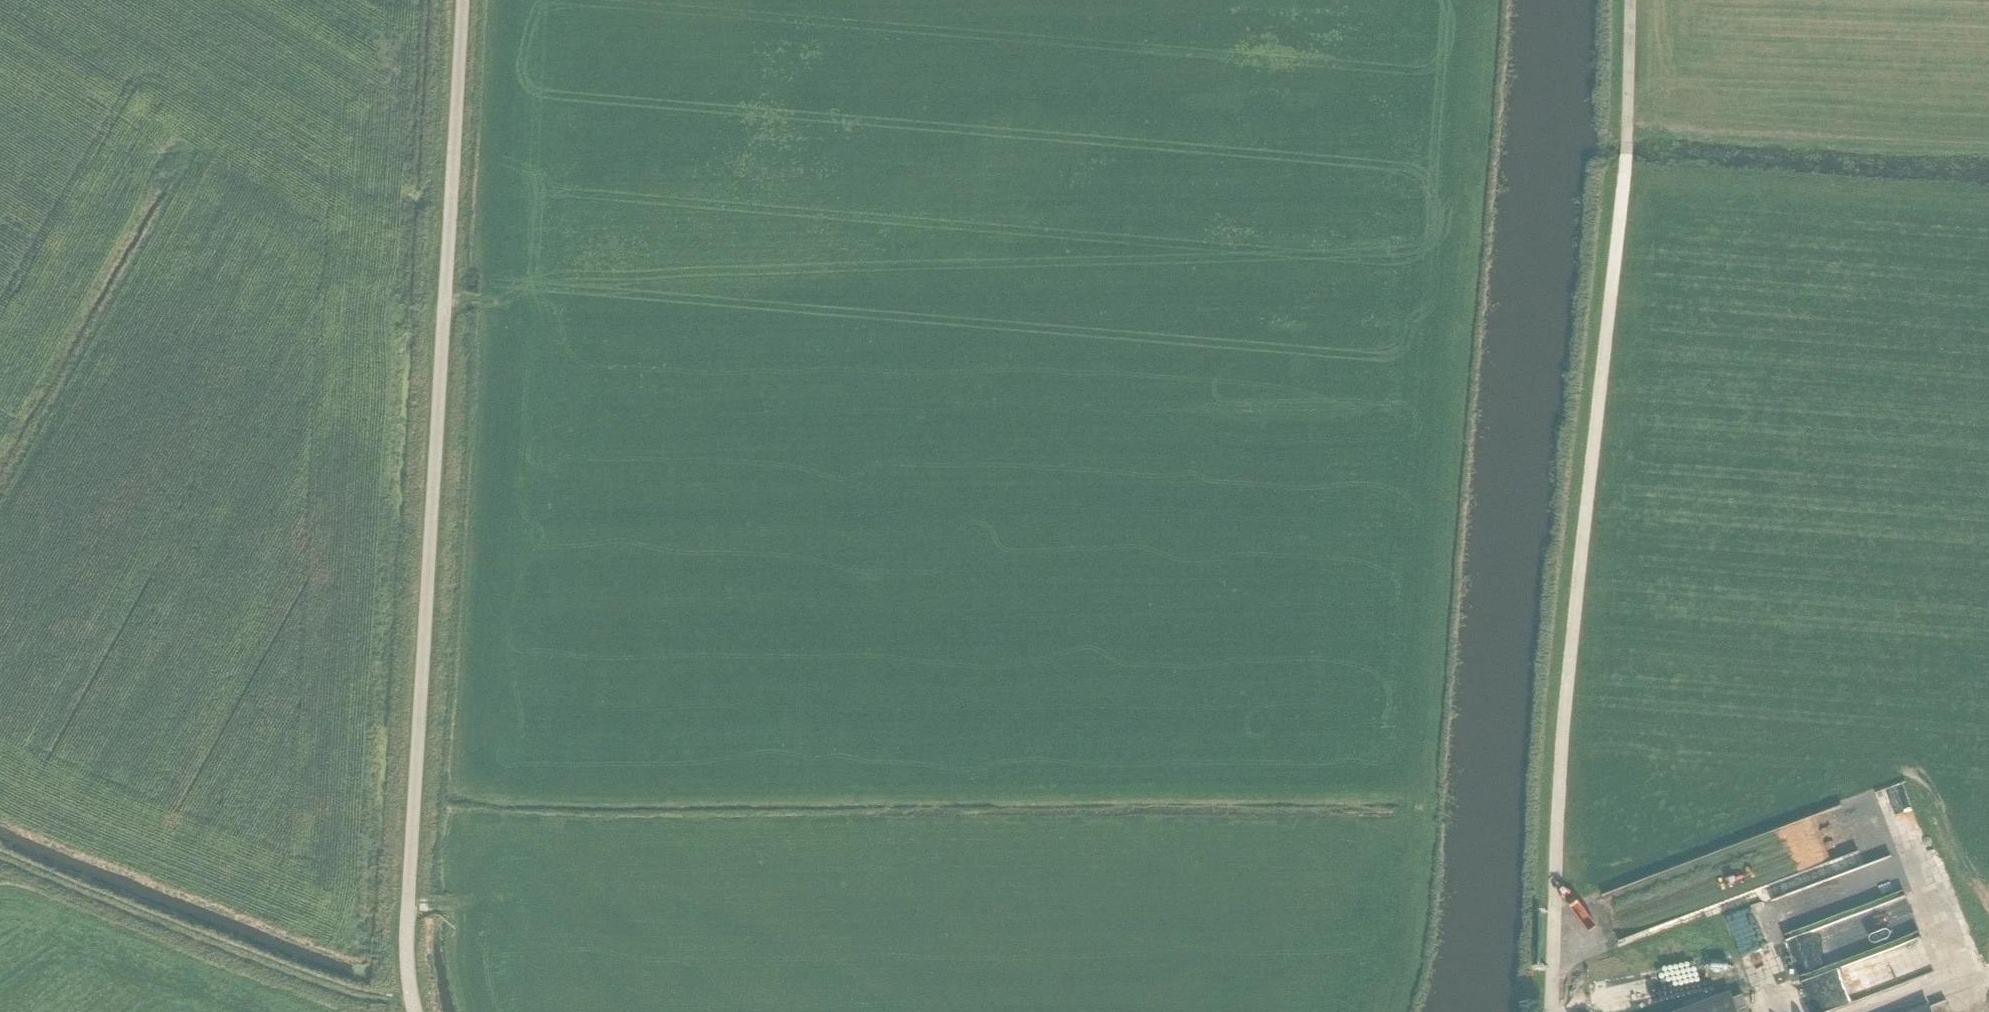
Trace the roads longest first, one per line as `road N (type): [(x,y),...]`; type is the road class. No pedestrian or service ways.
road 1 (unclassified): [(1554,1011),(1562,729),(1625,174),(1630,0)]
road 2 (unclassified): [(413,1011),(405,939),(462,0)]
road 3 (track): [(412,1008),(359,995),(0,853)]

